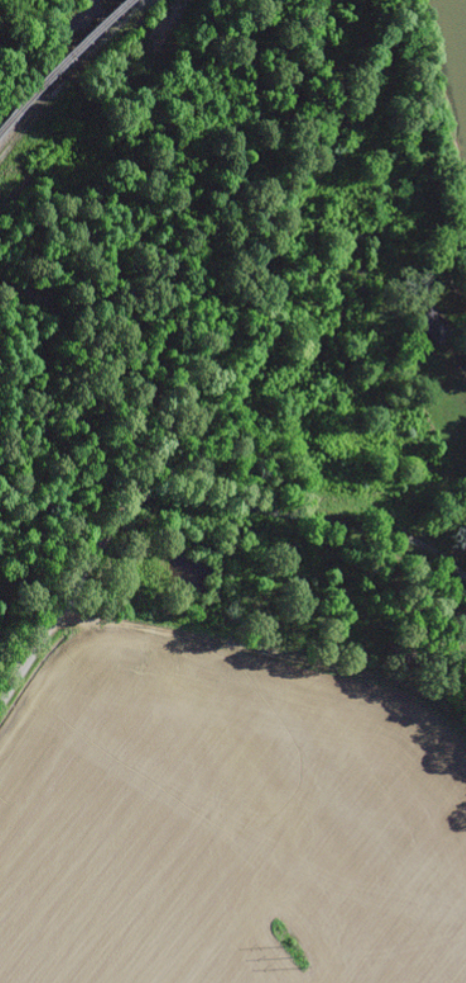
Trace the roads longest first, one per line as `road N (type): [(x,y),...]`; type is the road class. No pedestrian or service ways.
road 1 (residential): [(0,696),(135,497),(226,499),(379,531),(432,552),(465,579)]

